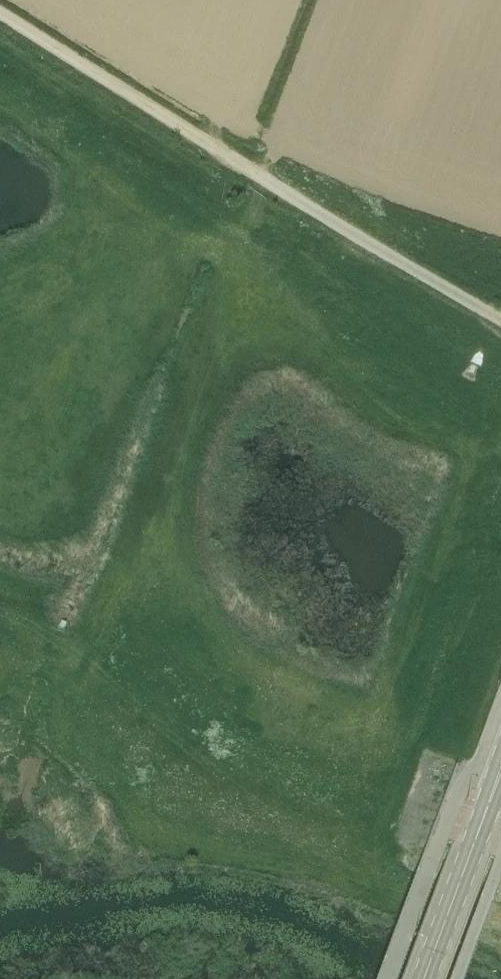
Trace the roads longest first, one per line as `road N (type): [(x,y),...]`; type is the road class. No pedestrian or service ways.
road 1 (track): [(500,317),(275,191),(0,16)]
road 2 (secondary): [(425,978),(500,773)]

